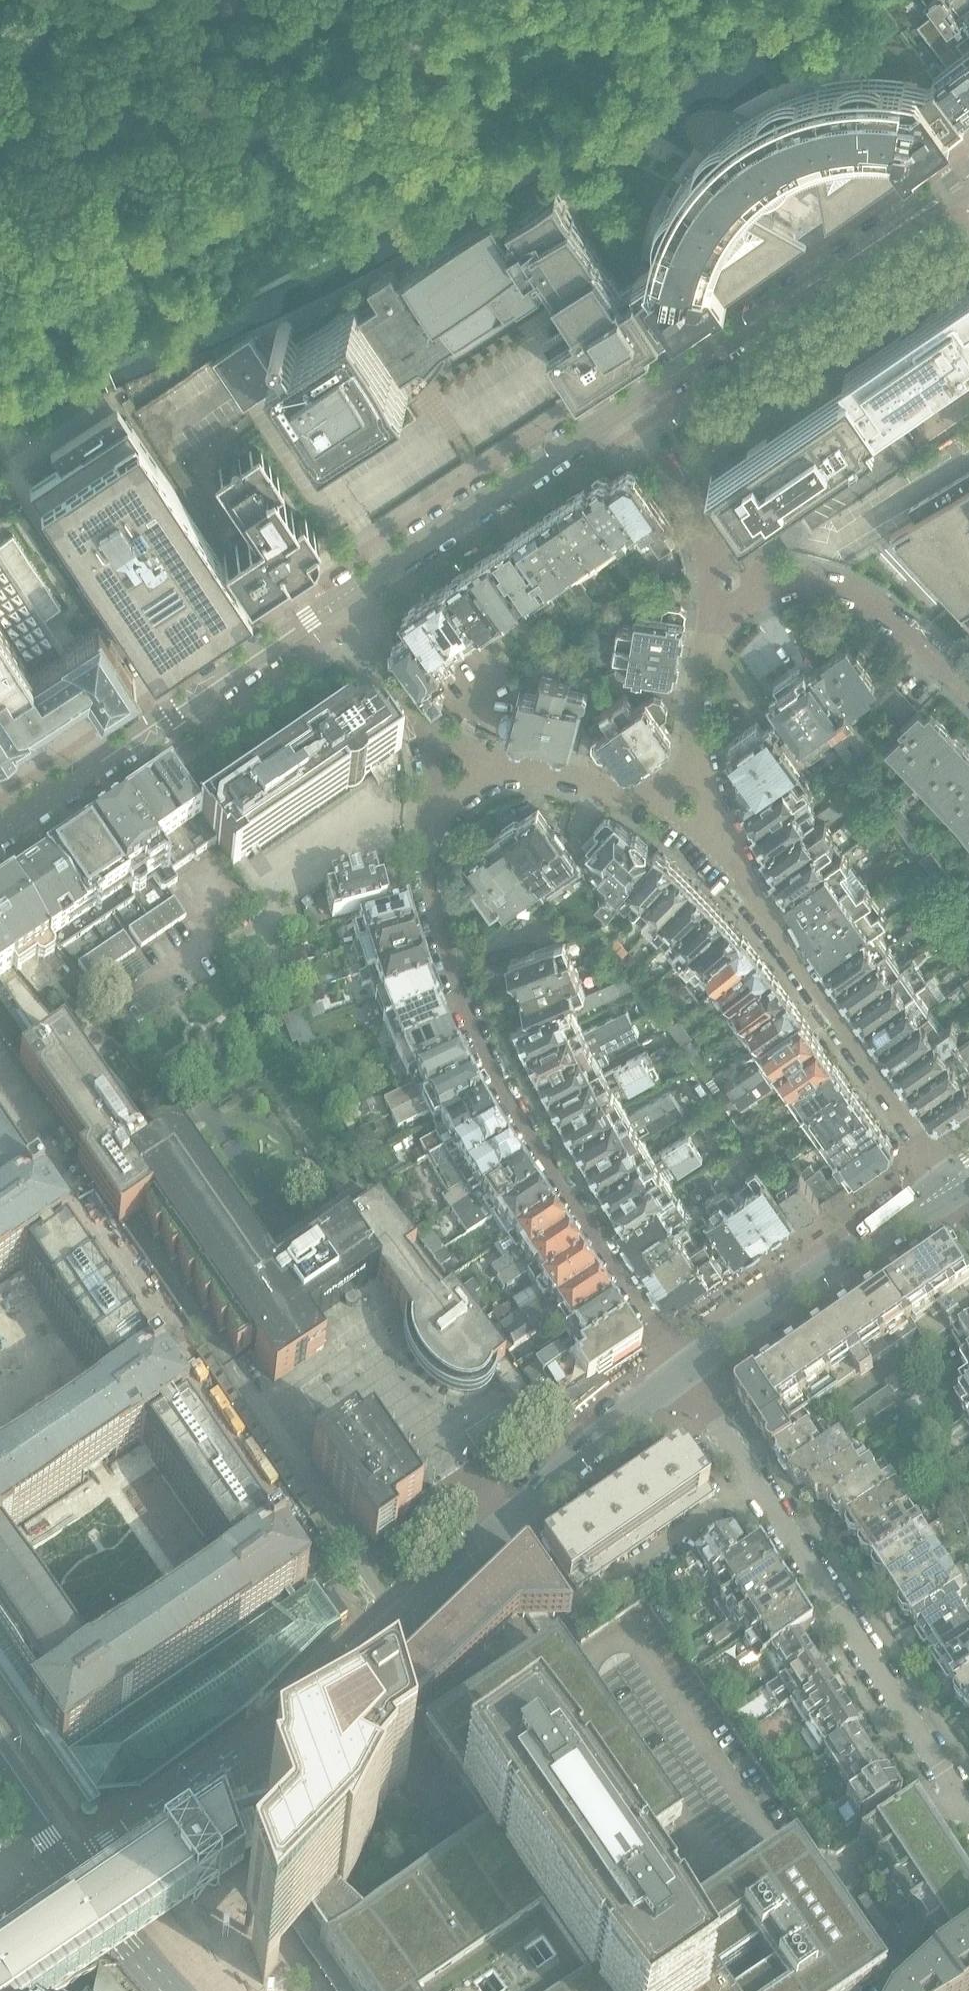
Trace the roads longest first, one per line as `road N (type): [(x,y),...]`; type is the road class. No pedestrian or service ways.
road 1 (unclassified): [(72,1884),(249,1763),(433,1600),(580,1452),(686,1372)]
road 2 (residential): [(446,811),(435,857),(439,918),(479,1034),(559,1178),(686,1372)]
road 3 (residential): [(686,1372),(968,1809)]
road 4 (residential): [(949,1185),(714,829)]
road 5 (tertiary): [(0,832),(339,600)]
road 6 (tertiary): [(339,600),(622,410)]
road 7 (tertiary): [(622,410),(903,225)]
road 8 (unclassified): [(686,1372),(949,1185)]
road 9 (residential): [(775,582),(851,597),(897,623),(968,685)]
road 10 (residential): [(434,735),(339,600)]
road 11 (residential): [(713,547),(622,410)]
road 12 (residential): [(653,797),(574,776),(495,775)]
road 13 (tertiary): [(173,1990),(72,1884)]
road 14 (primary): [(89,1990),(0,1874)]
road 15 (residential): [(699,762),(695,680),(716,621)]
road 16 (tertiary): [(72,1884),(0,1777)]

